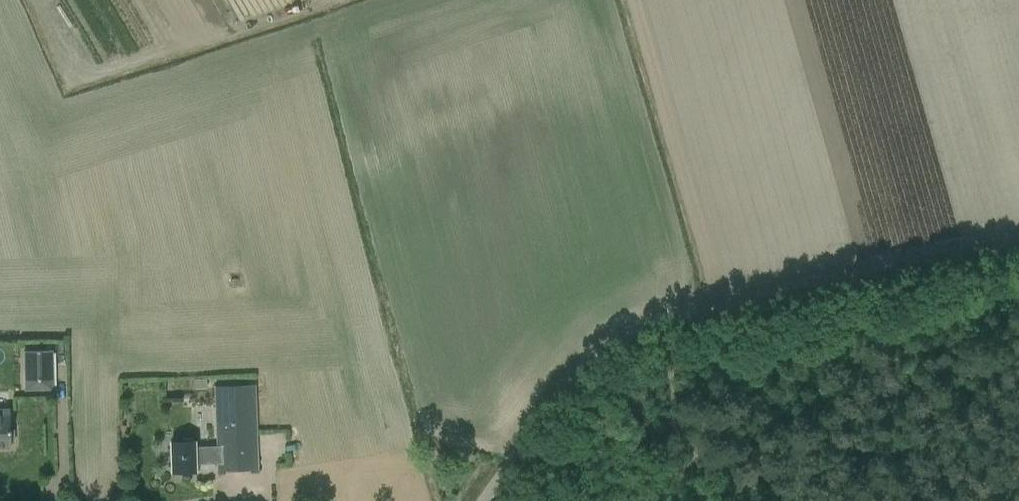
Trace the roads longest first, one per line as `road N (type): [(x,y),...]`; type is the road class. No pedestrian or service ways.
road 1 (unclassified): [(481,500),(575,369),(608,338),(753,300)]
road 2 (track): [(1018,232),(776,284),(753,300)]

